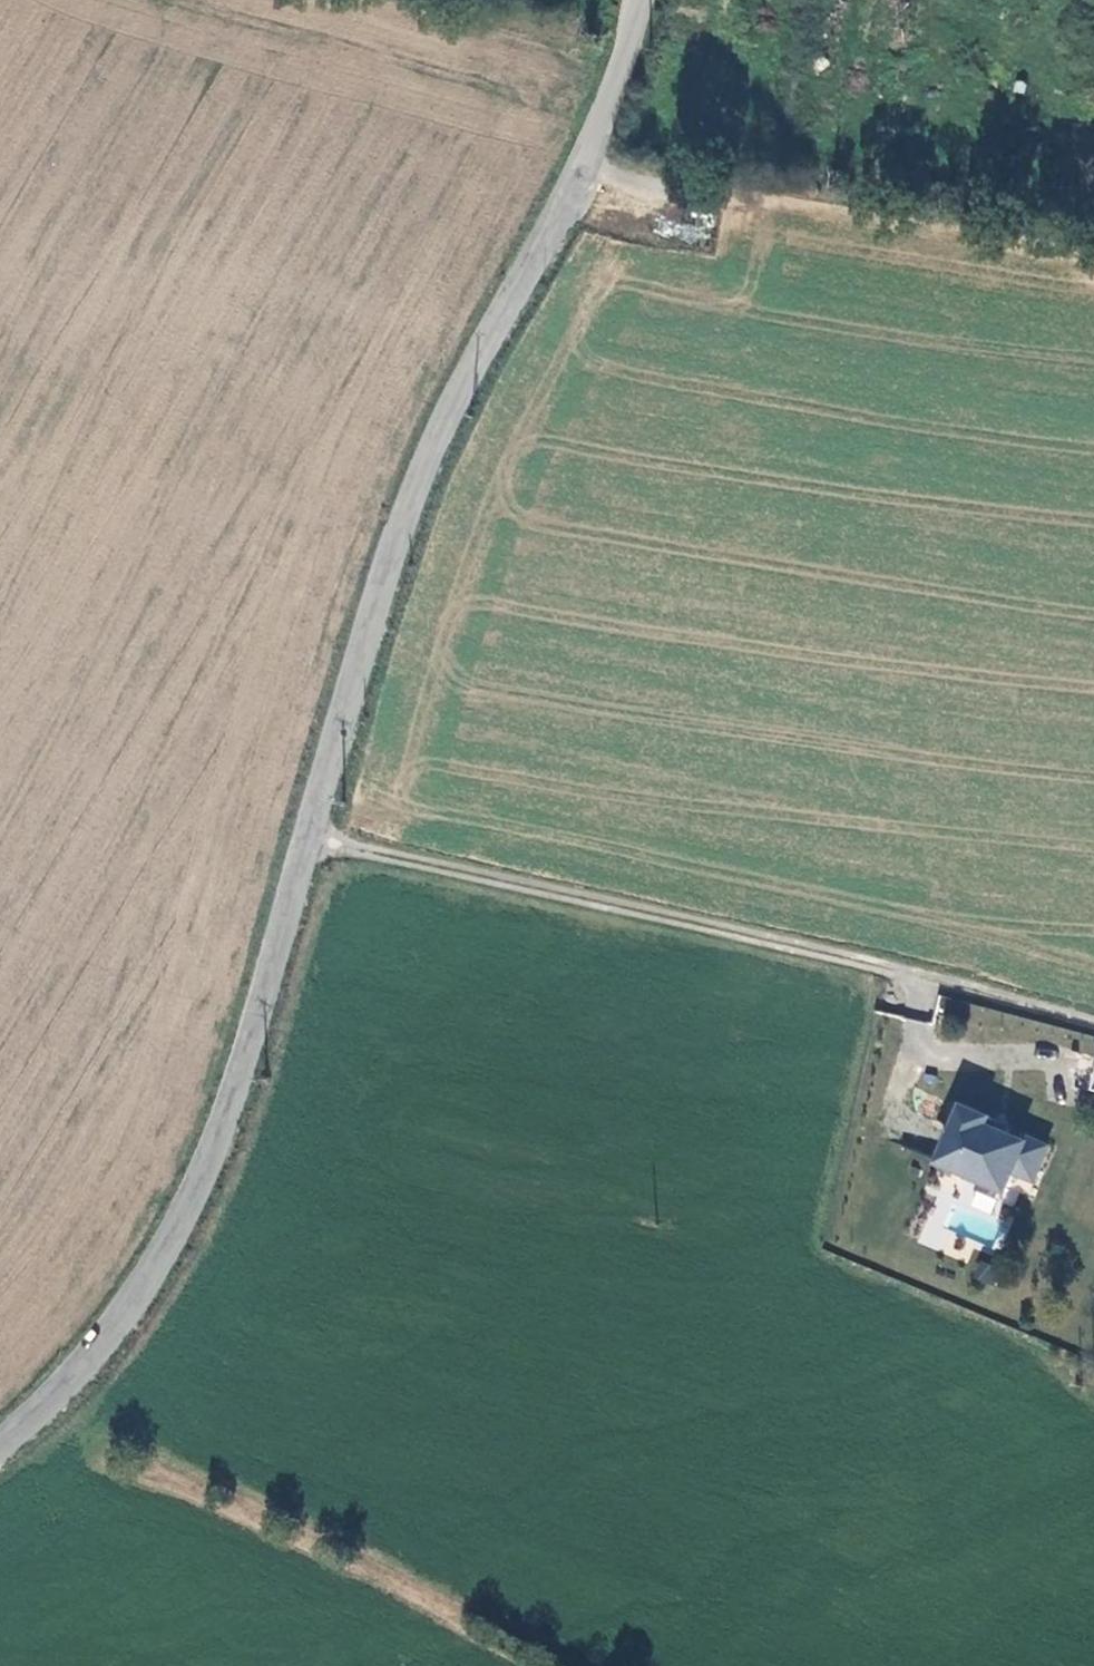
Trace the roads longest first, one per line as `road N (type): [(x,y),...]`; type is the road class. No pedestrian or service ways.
road 1 (unclassified): [(640,0),(598,135),(454,397),(407,505),(214,1145),(127,1308),(79,1371),(0,1444)]
road 2 (track): [(1093,1026),(744,934),(305,840)]

